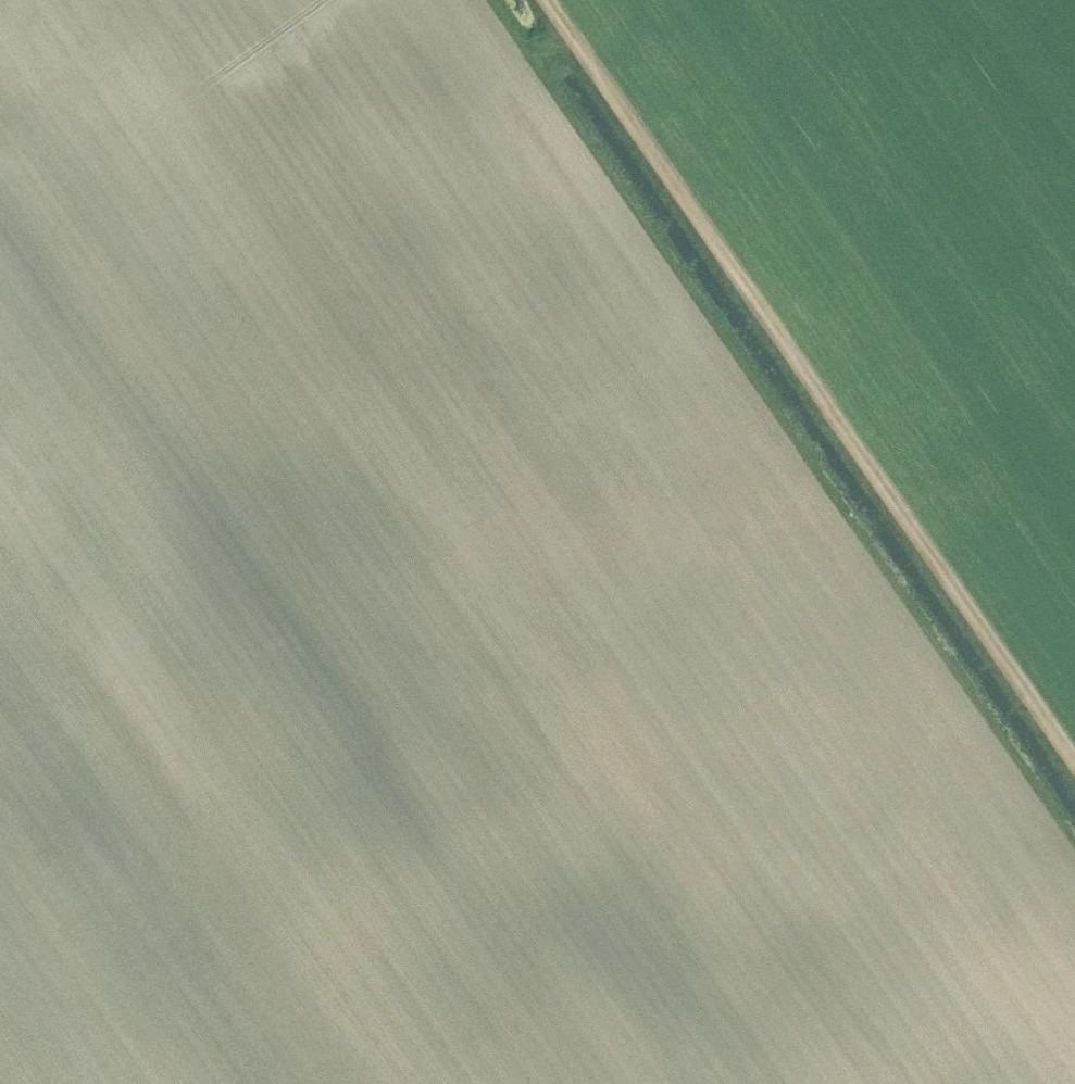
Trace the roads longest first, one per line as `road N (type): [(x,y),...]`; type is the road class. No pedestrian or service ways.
road 1 (track): [(549,0),(1074,754)]

